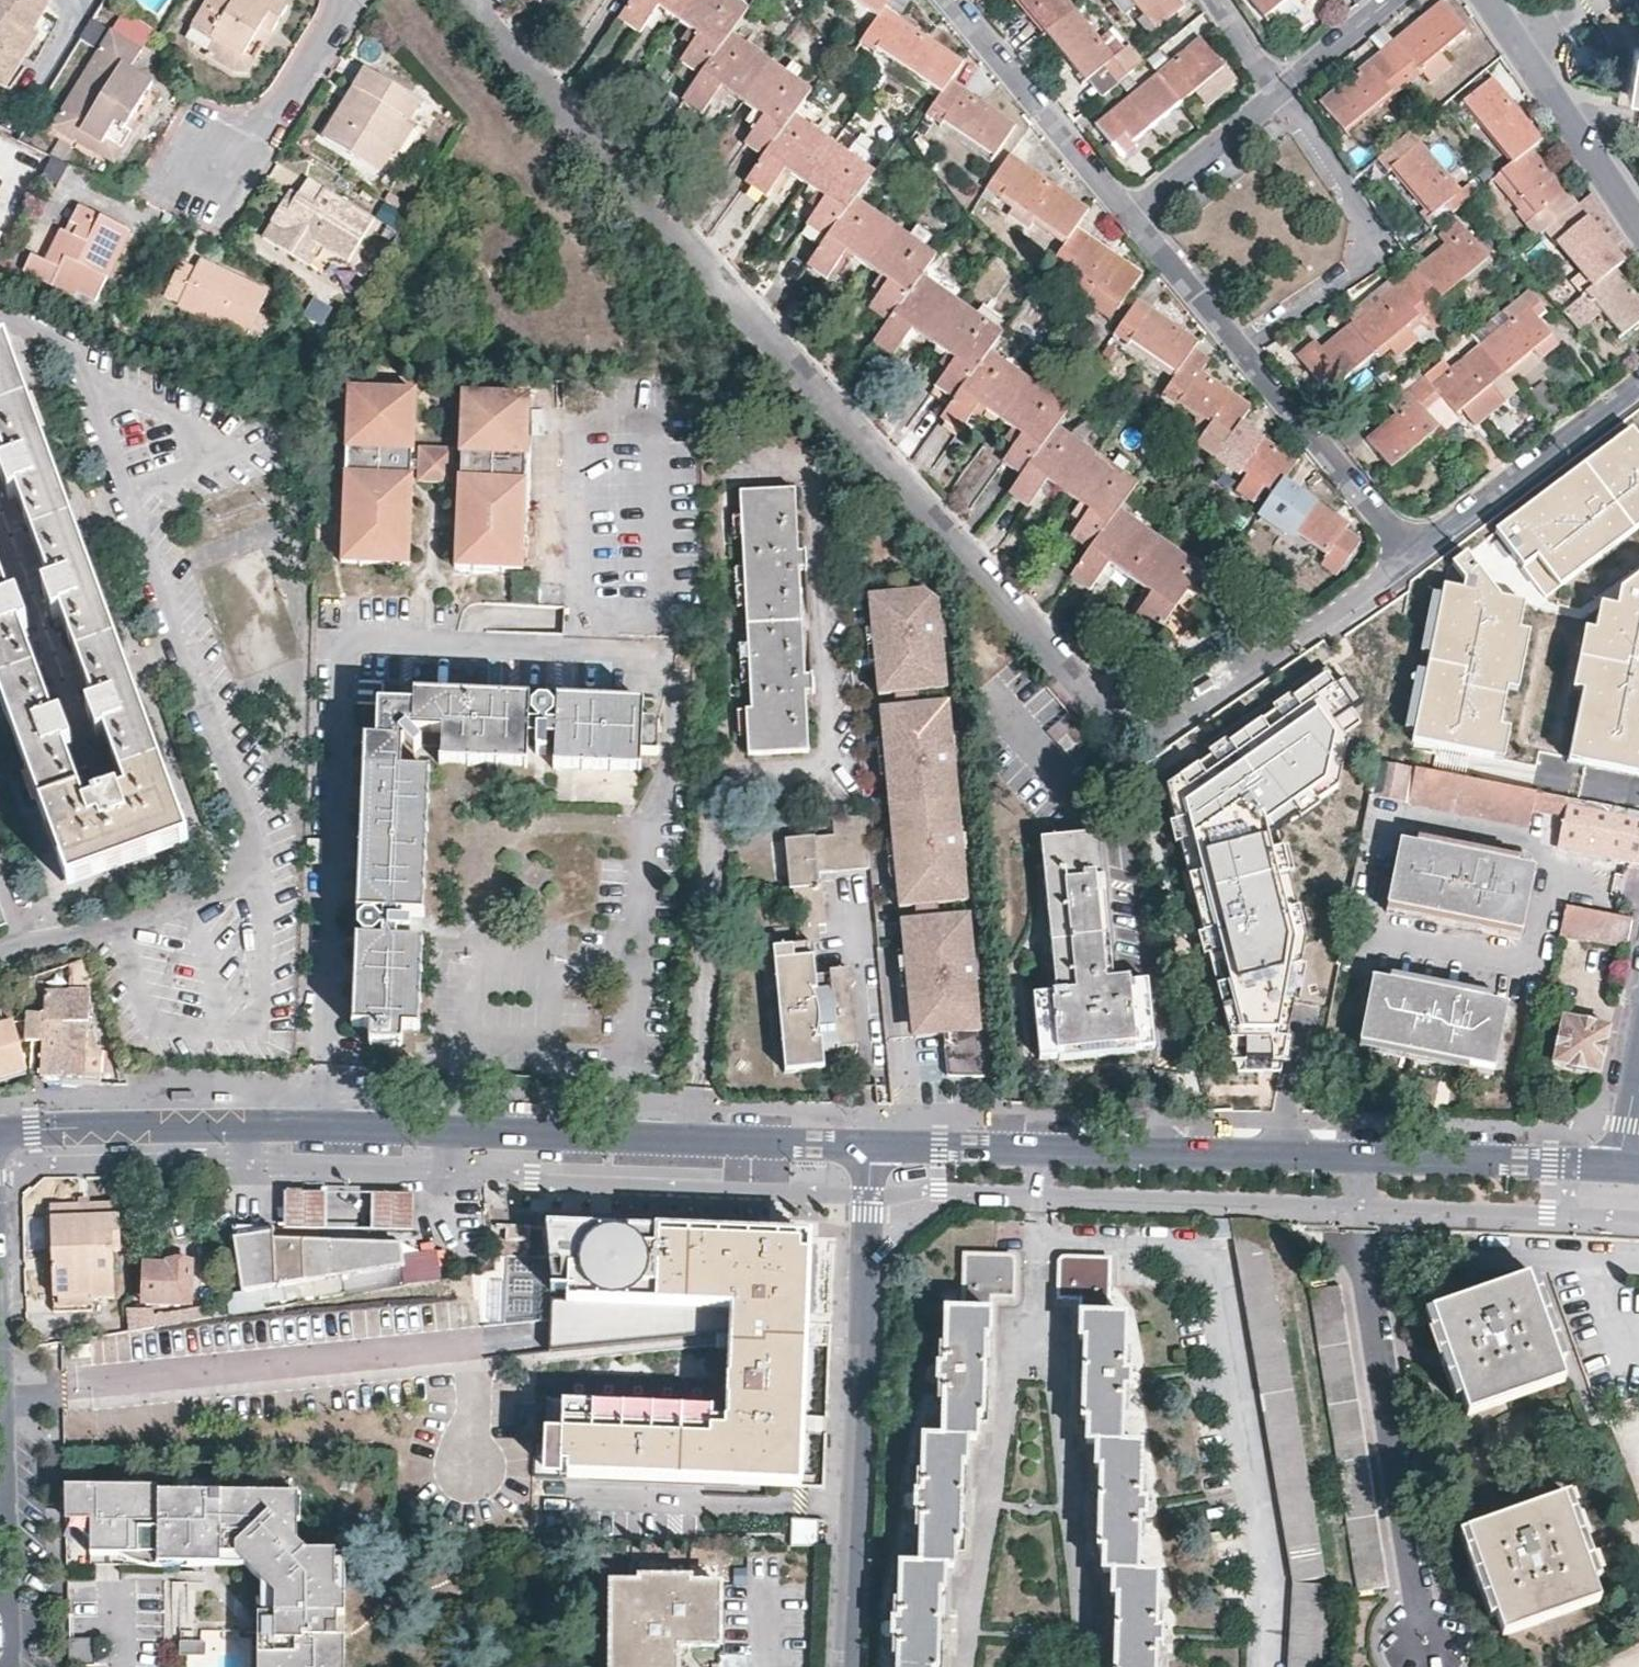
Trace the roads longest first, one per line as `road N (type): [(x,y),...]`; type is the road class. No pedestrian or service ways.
road 1 (residential): [(1410,552),(1160,731),(1116,720),(476,8)]
road 2 (tertiary): [(0,1137),(324,1127),(873,1147)]
road 3 (tertiary): [(1624,1168),(873,1147)]
road 4 (residential): [(873,1147),(849,1666)]
road 5 (residential): [(1124,207),(1410,552)]
road 6 (residential): [(6,1666),(0,1373)]
road 7 (residential): [(1638,386),(1410,552)]
road 8 (residential): [(1124,207),(951,0)]
road 9 (residential): [(1638,224),(1490,0)]
road 10 (residential): [(345,0),(253,139),(210,165)]
road 11 (residential): [(1276,91),(1124,207)]
road 12 (residential): [(1389,0),(1276,91)]

